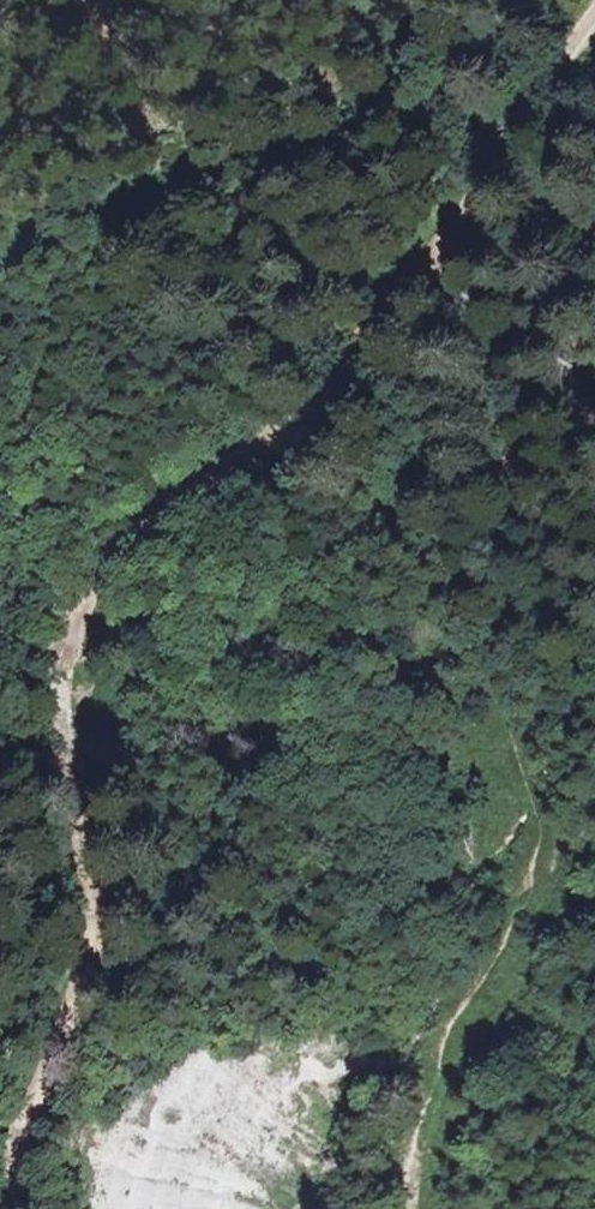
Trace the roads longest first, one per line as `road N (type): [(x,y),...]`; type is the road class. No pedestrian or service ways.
road 1 (track): [(594,25),(513,124),(475,199),(298,427),(199,480),(108,560),(61,648),(71,806),(102,905),(86,1004),(10,1208)]
road 2 (track): [(594,101),(552,157),(507,389),(506,709),(518,779),(555,824),(549,874),(435,1118),(418,1208)]
road 3 (track): [(430,0),(400,23),(360,118),(318,156),(161,182),(0,236)]

